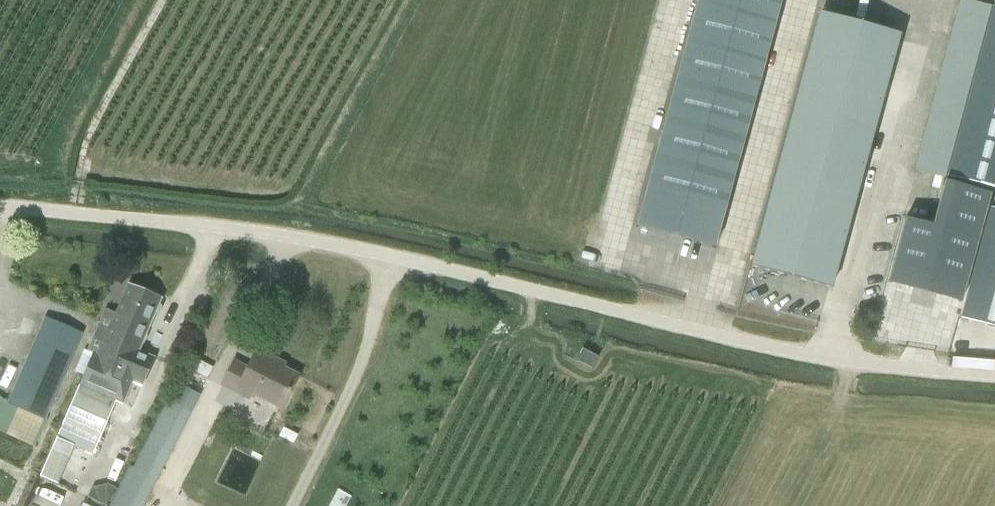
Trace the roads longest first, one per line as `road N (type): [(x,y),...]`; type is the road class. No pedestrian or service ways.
road 1 (unclassified): [(994,375),(828,356),(302,238),(0,207)]

